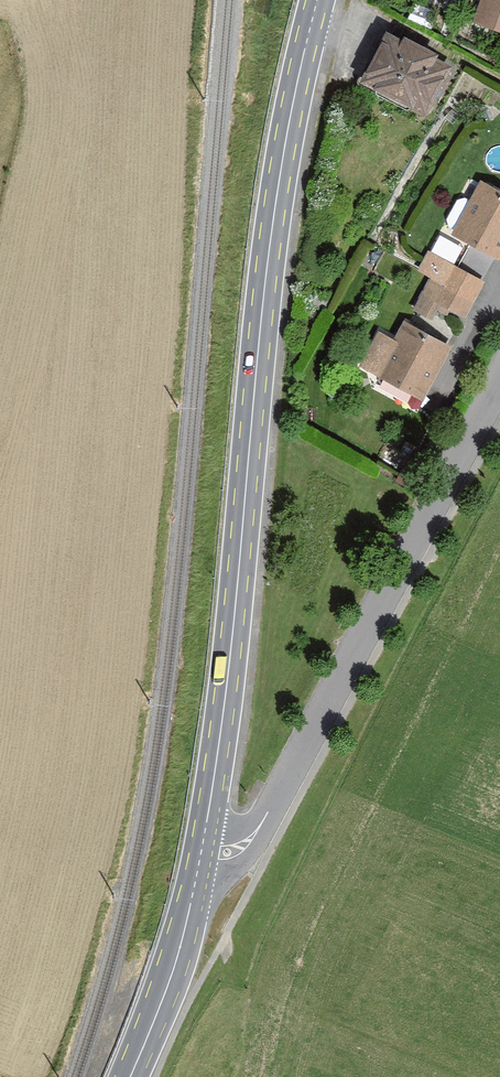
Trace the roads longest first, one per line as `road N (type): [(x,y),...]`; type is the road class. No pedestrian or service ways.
road 1 (primary): [(318,0),(264,289),(231,648),(202,851)]
road 2 (unclassified): [(202,851),(220,853),(254,837),(499,382)]
road 3 (primary): [(202,851),(180,950),(129,1076)]

